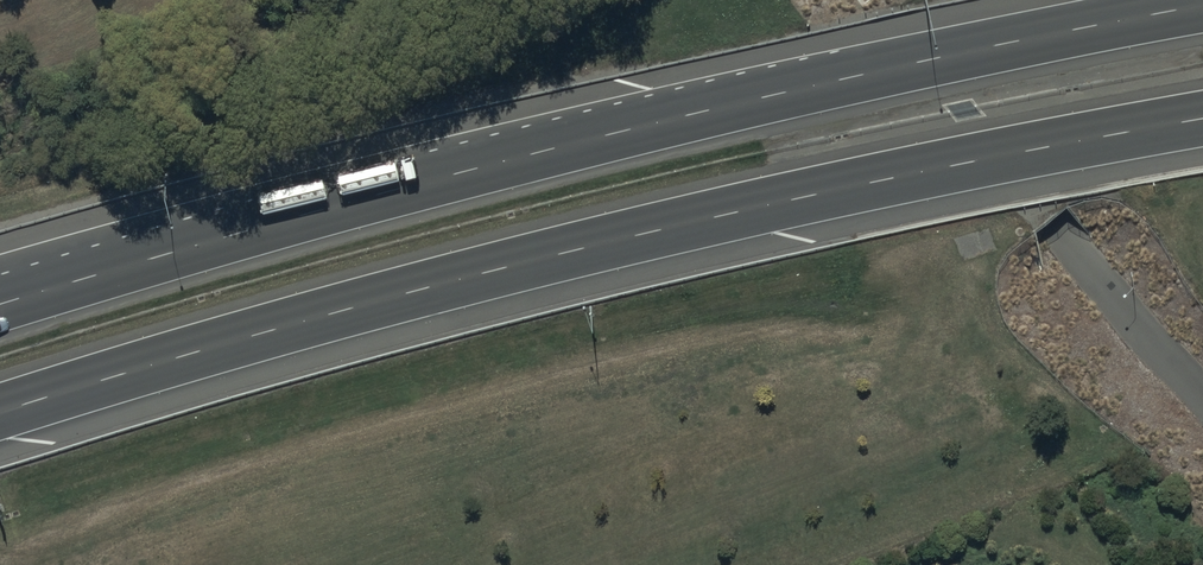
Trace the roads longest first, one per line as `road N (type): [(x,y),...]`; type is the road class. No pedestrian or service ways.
road 1 (motorway): [(0,305),(535,156),(996,46),(1202,7)]
road 2 (motorway): [(1202,119),(491,270),(0,414)]

